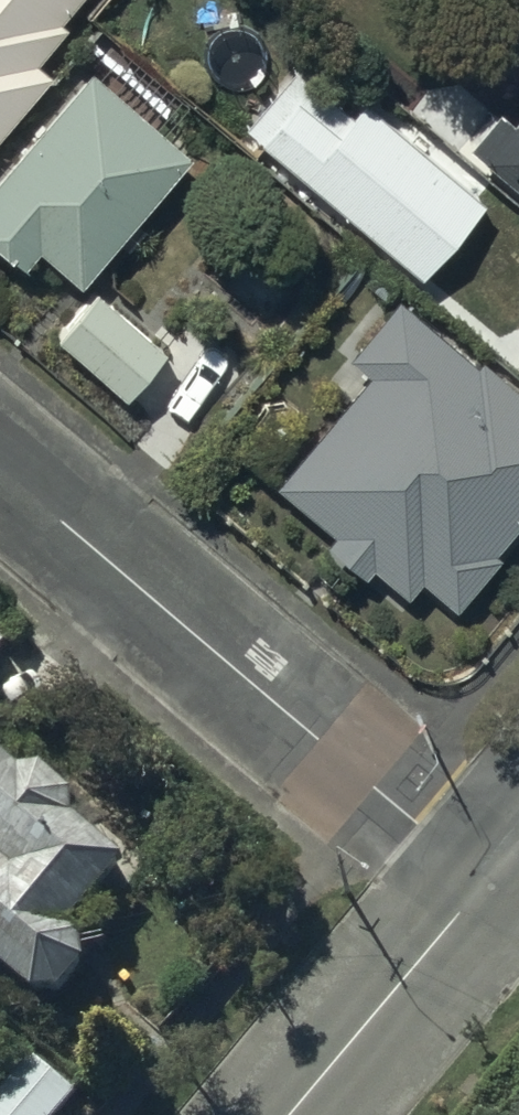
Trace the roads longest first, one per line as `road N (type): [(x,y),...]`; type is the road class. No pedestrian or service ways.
road 1 (residential): [(0,474),(483,884)]
road 2 (tertiary): [(483,884),(289,1114)]

